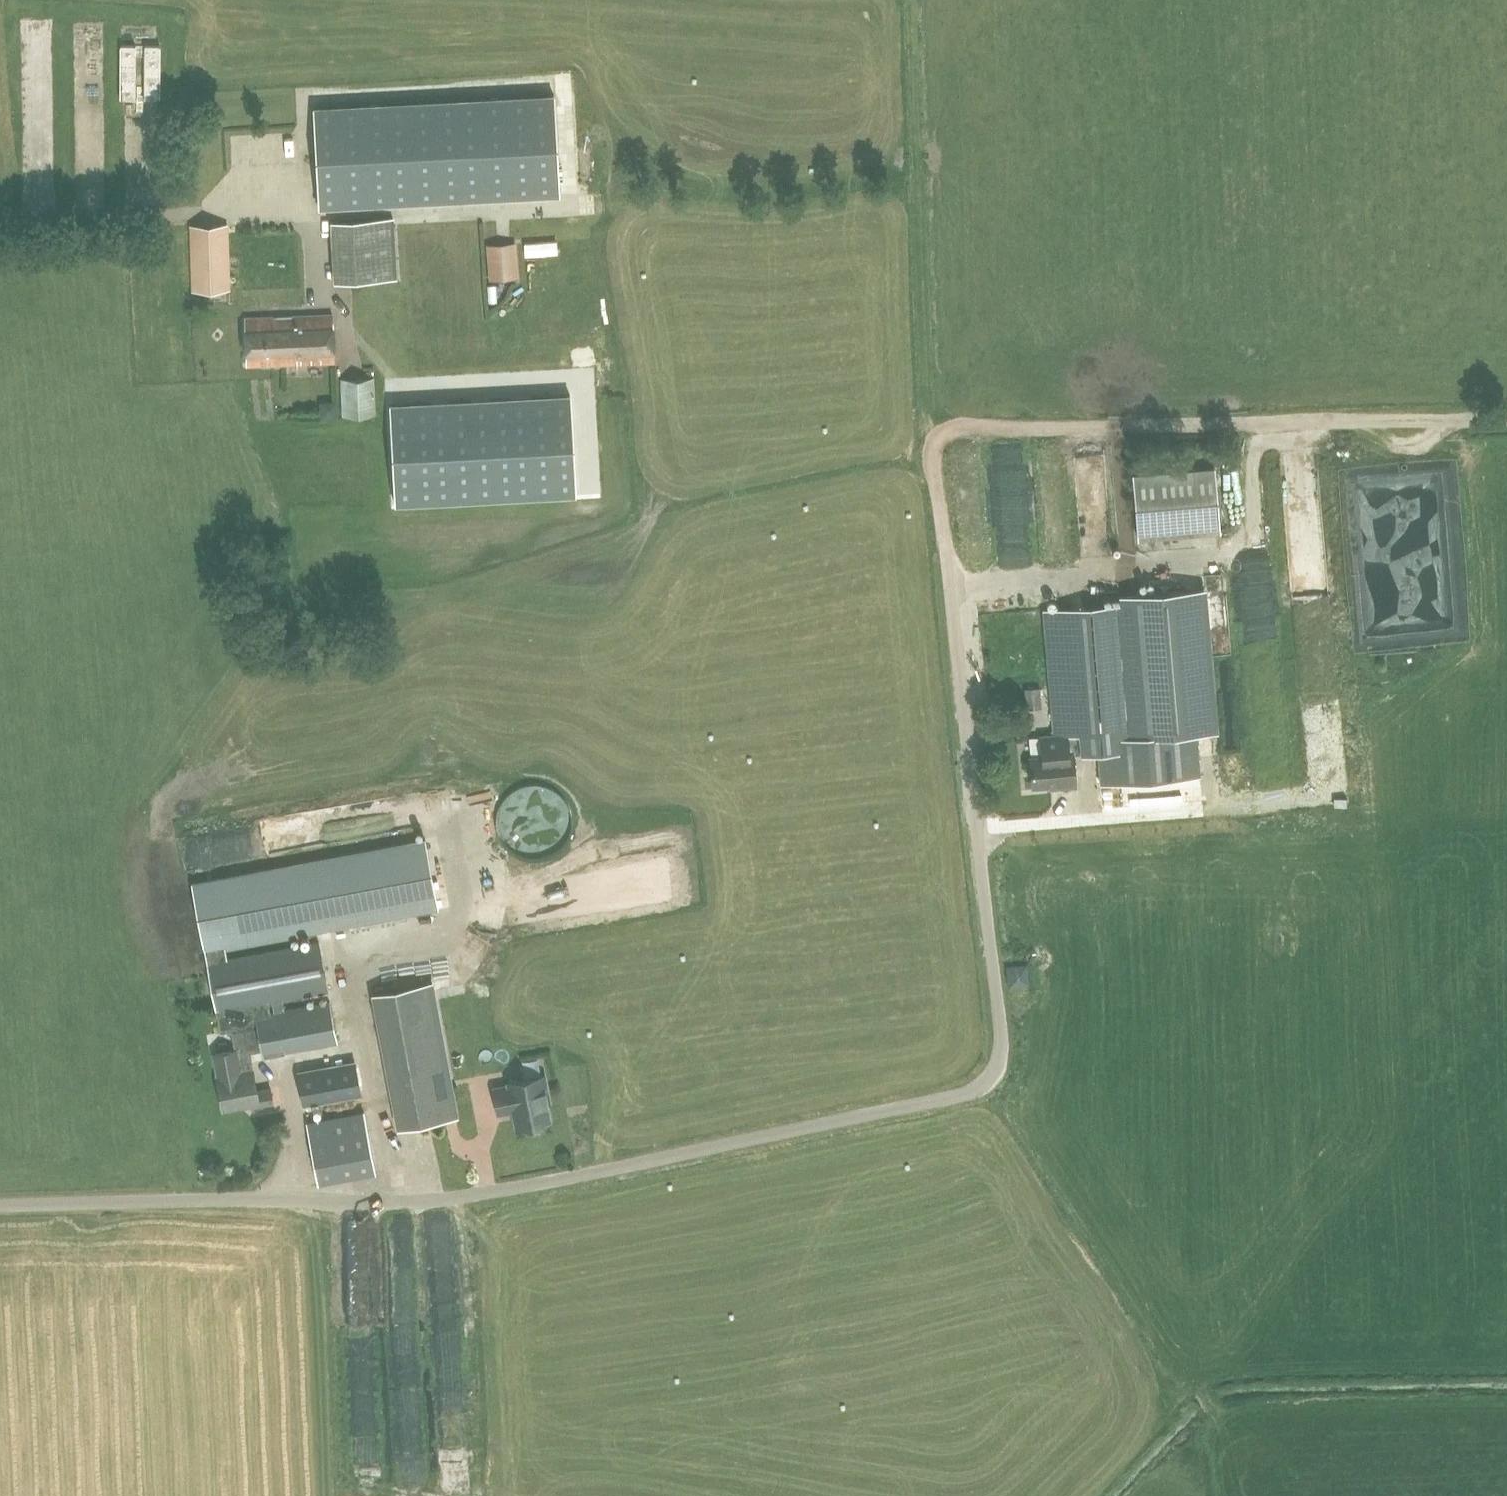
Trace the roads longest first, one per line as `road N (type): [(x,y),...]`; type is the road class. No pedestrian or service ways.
road 1 (unclassified): [(0,1205),(307,1202),(515,1186),(972,1090),(1004,1050),(1006,1019),(940,441)]
road 2 (track): [(940,441),(985,428),(1506,410)]
road 3 (track): [(940,441),(903,0)]
road 4 (track): [(578,195),(700,211),(916,191)]

